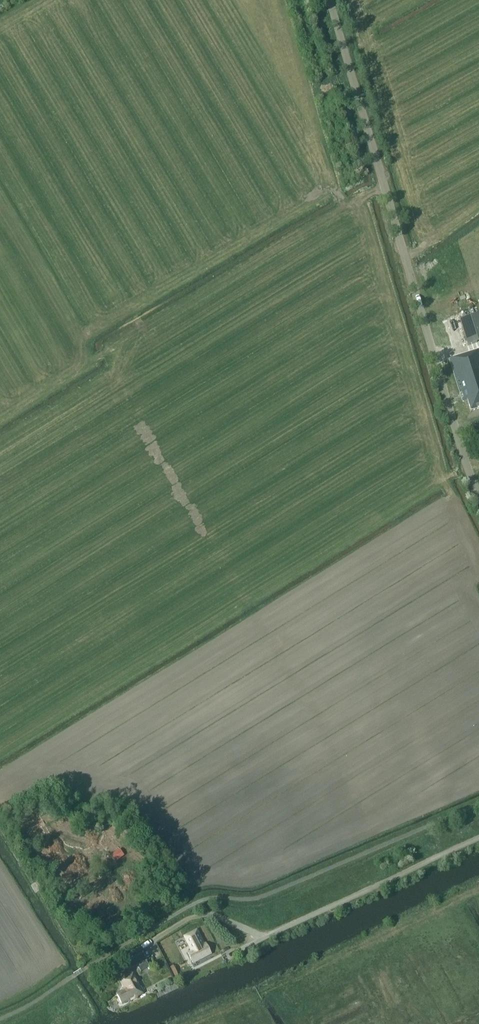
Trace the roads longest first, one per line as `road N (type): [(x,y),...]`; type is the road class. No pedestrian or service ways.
road 1 (unclassified): [(478,497),(329,0)]

